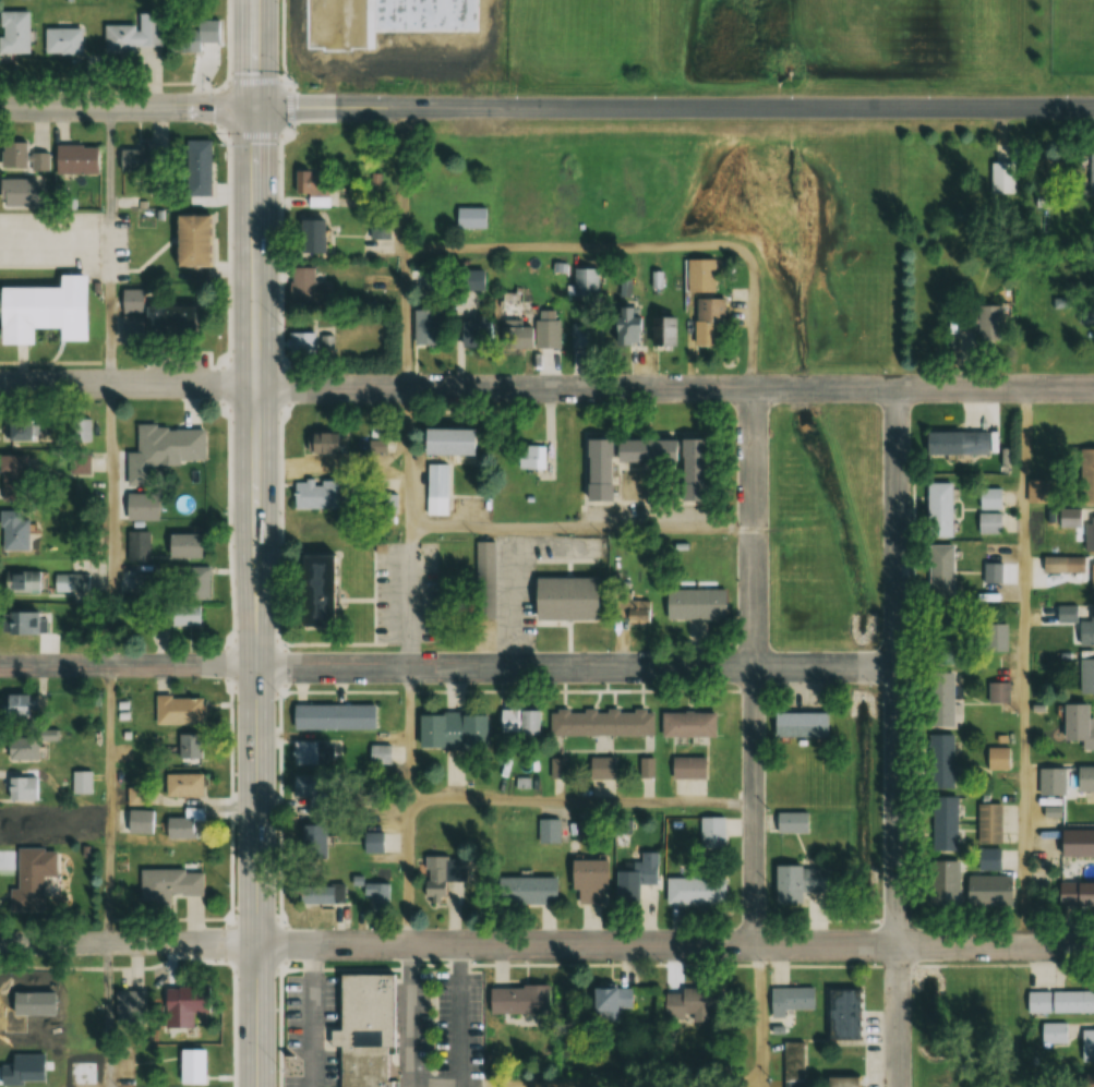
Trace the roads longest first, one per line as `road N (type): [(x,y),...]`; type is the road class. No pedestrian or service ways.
road 1 (residential): [(1093,389),(0,387)]
road 2 (residential): [(1093,946),(0,944)]
road 3 (primary): [(259,1086),(255,0)]
road 4 (residential): [(897,669),(0,666)]
road 5 (tertiary): [(255,108),(1093,107)]
road 6 (residential): [(899,1086),(894,389)]
road 7 (residential): [(753,945),(754,388)]
road 8 (tertiary): [(0,107),(255,108)]

